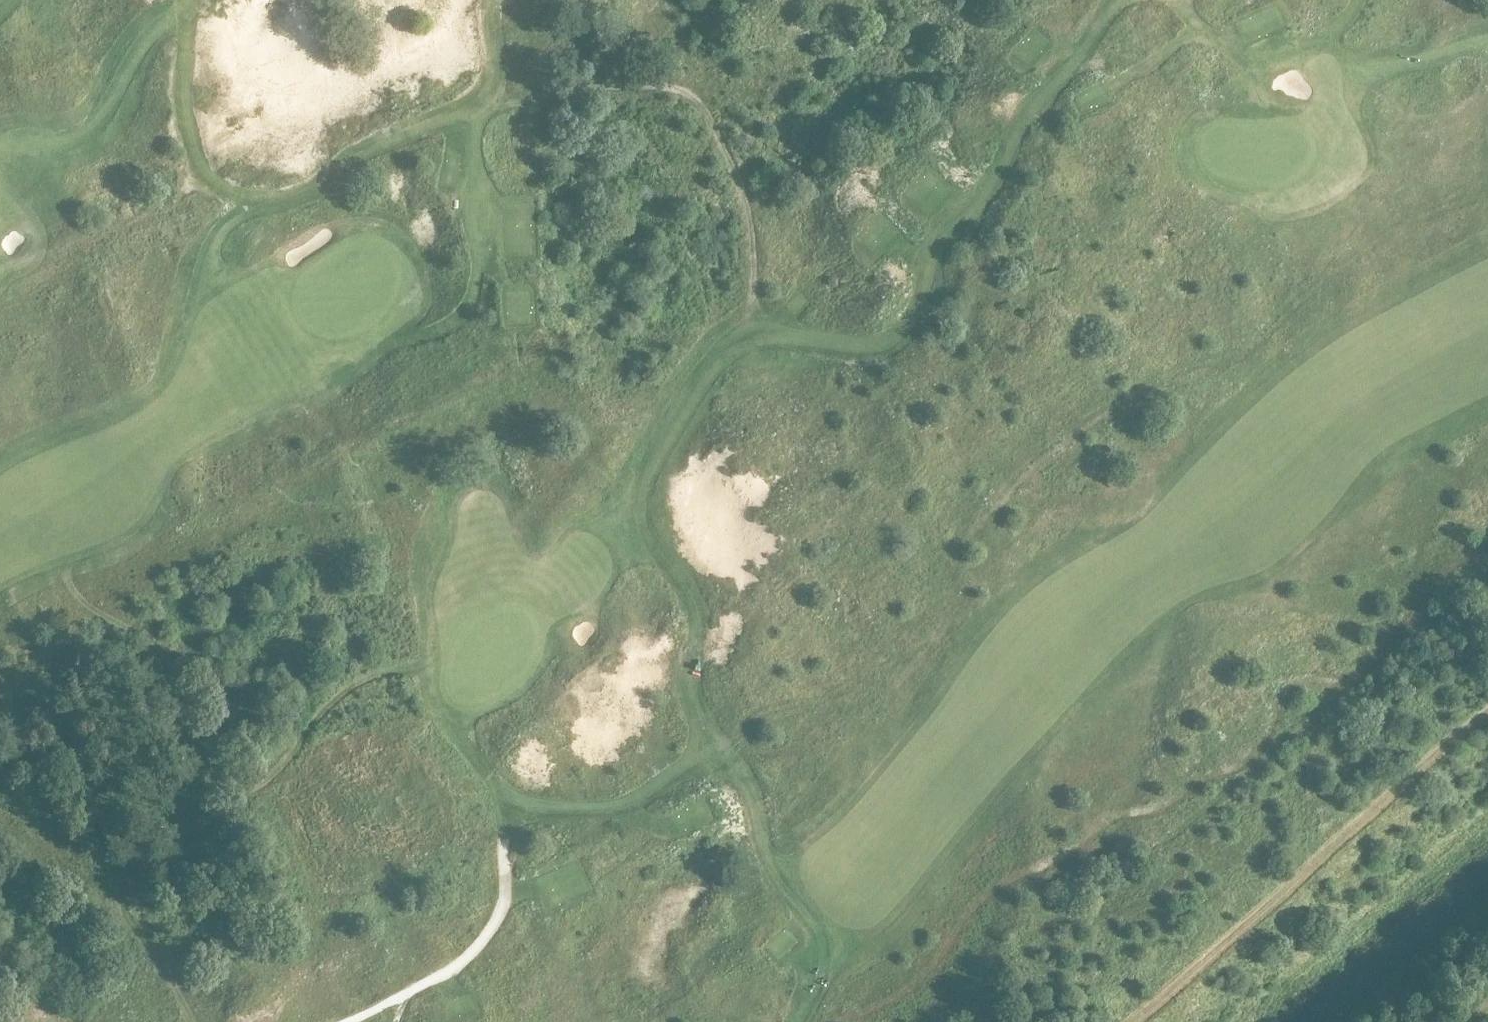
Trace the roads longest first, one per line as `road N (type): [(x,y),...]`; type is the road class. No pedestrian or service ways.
road 1 (track): [(1487,535),(1430,586),(1390,654),(1335,682),(1294,684),(1251,759),(1169,805),(1110,815),(1068,853),(993,886),(929,975),(858,1021)]
road 2 (track): [(1487,714),(1133,1021)]

